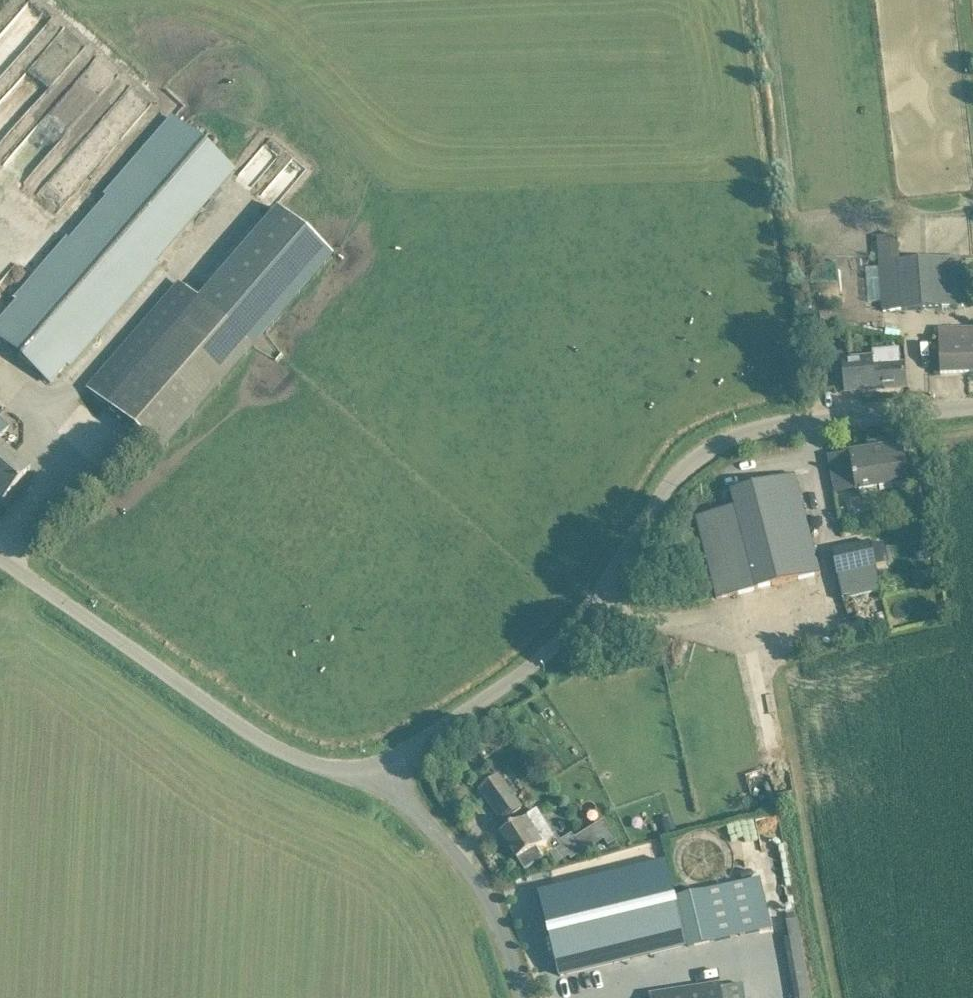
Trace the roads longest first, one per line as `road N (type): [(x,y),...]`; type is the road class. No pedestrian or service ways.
road 1 (unclassified): [(376,782),(563,639),(677,476),(704,455),(781,425),(972,407)]
road 2 (unclassified): [(376,782),(266,741),(0,558)]
road 3 (unclassified): [(521,997),(487,898),(457,854),(376,782)]

